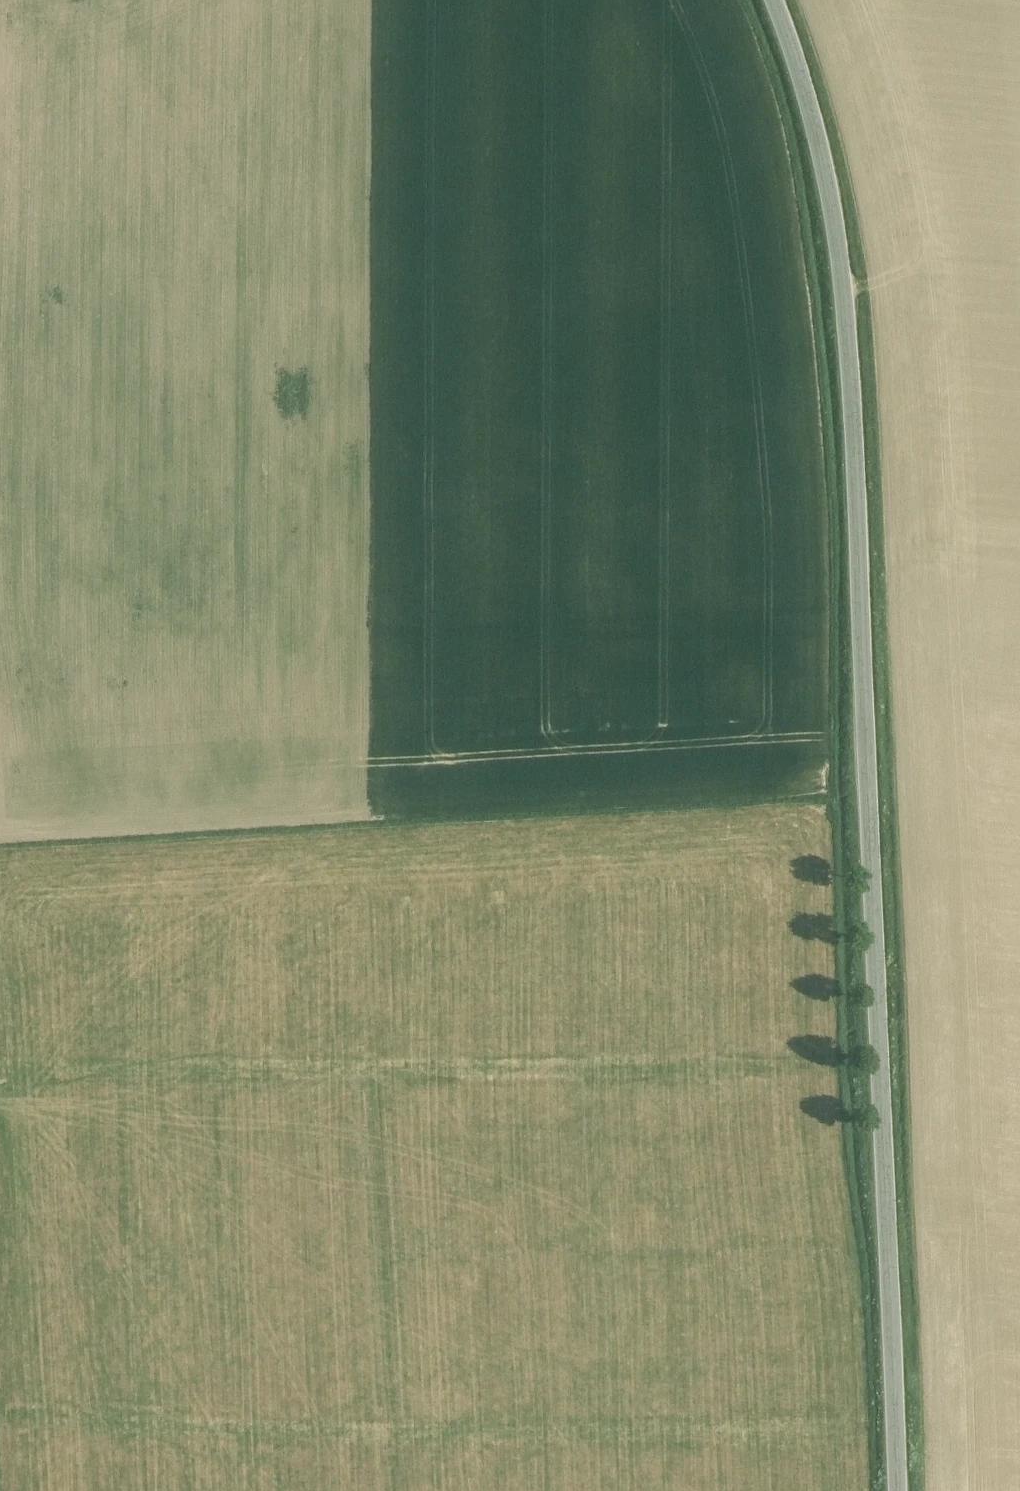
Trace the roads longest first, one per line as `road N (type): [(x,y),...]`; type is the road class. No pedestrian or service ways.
road 1 (tertiary): [(777,0),(822,140),(844,252),(860,432),(902,1490)]

